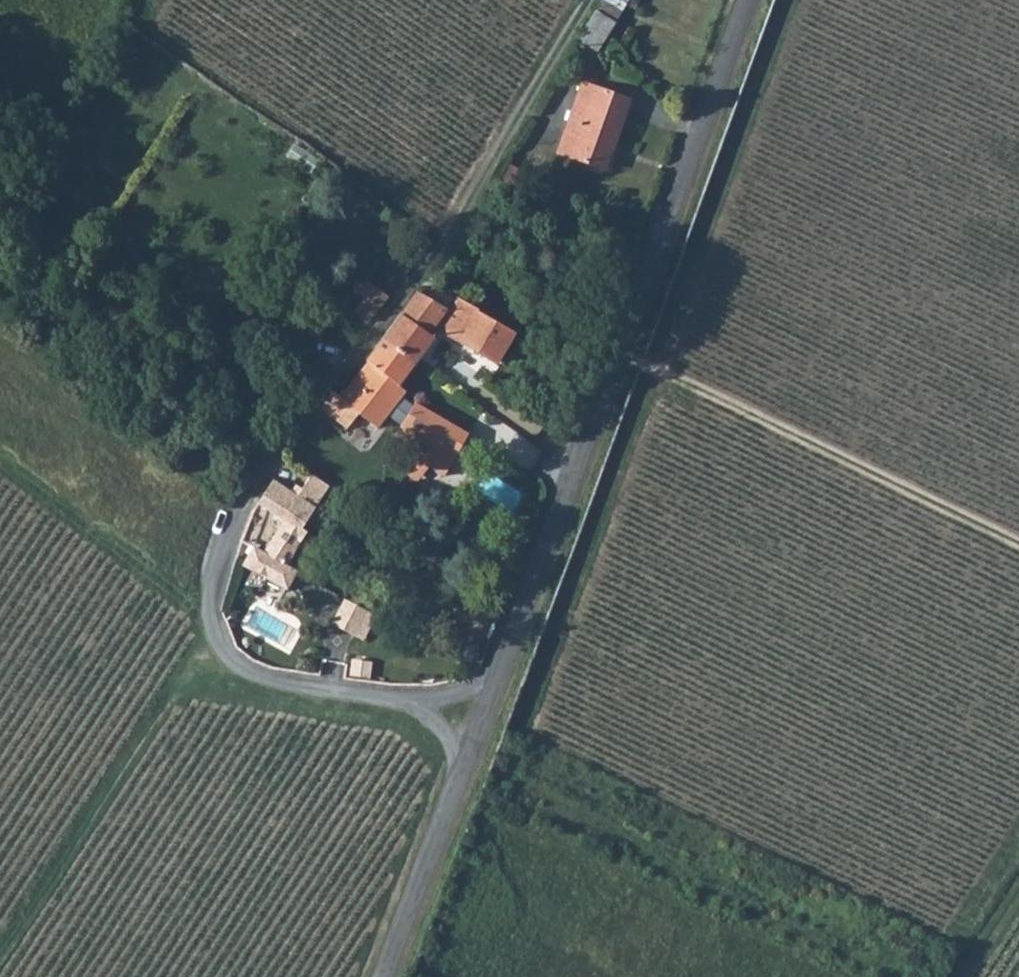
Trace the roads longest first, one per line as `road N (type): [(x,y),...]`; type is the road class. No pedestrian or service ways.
road 1 (unclassified): [(488,711),(294,687),(244,668),(215,646),(205,585),(229,513),(264,450),(447,235),(579,0)]
road 2 (unclassified): [(752,0),(488,711)]
road 3 (track): [(618,363),(1018,550)]
road 4 (unclassified): [(488,711),(388,976)]

